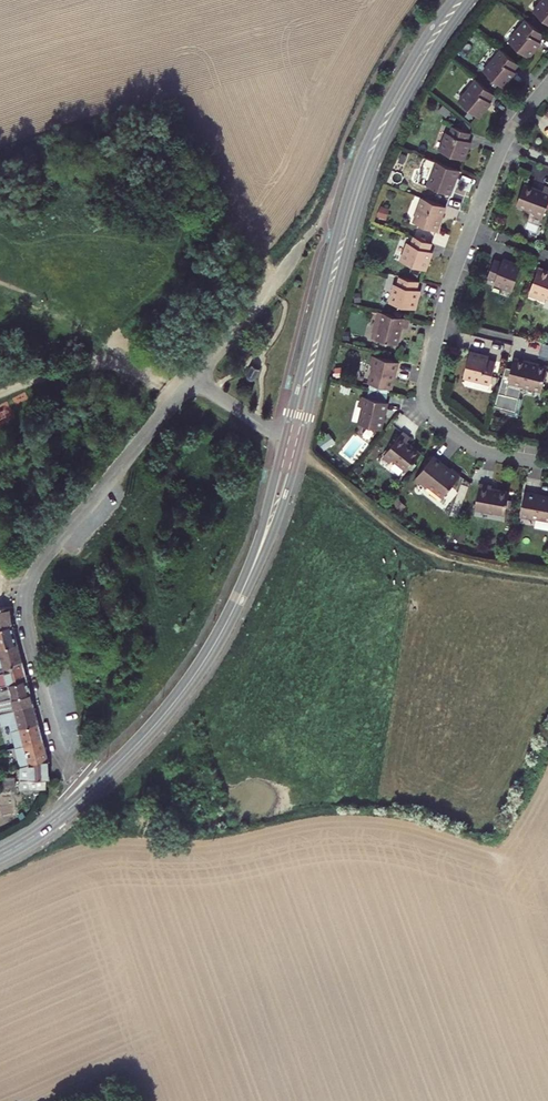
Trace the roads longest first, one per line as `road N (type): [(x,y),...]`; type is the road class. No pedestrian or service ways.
road 1 (tertiary): [(248,580),(286,495),(373,165),(408,92),(470,0)]
road 2 (residential): [(547,84),(500,149),(452,272),(424,391),(430,411),(464,442),(547,465)]
road 3 (tertiary): [(453,0),(356,171),(285,439)]
road 4 (residential): [(191,380),(31,578),(32,640),(69,770)]
road 5 (tertiary): [(0,853),(70,808),(150,730),(210,653),(248,580)]
road 6 (residential): [(292,261),(191,380)]
road 7 (tertiary): [(285,439),(248,580)]

